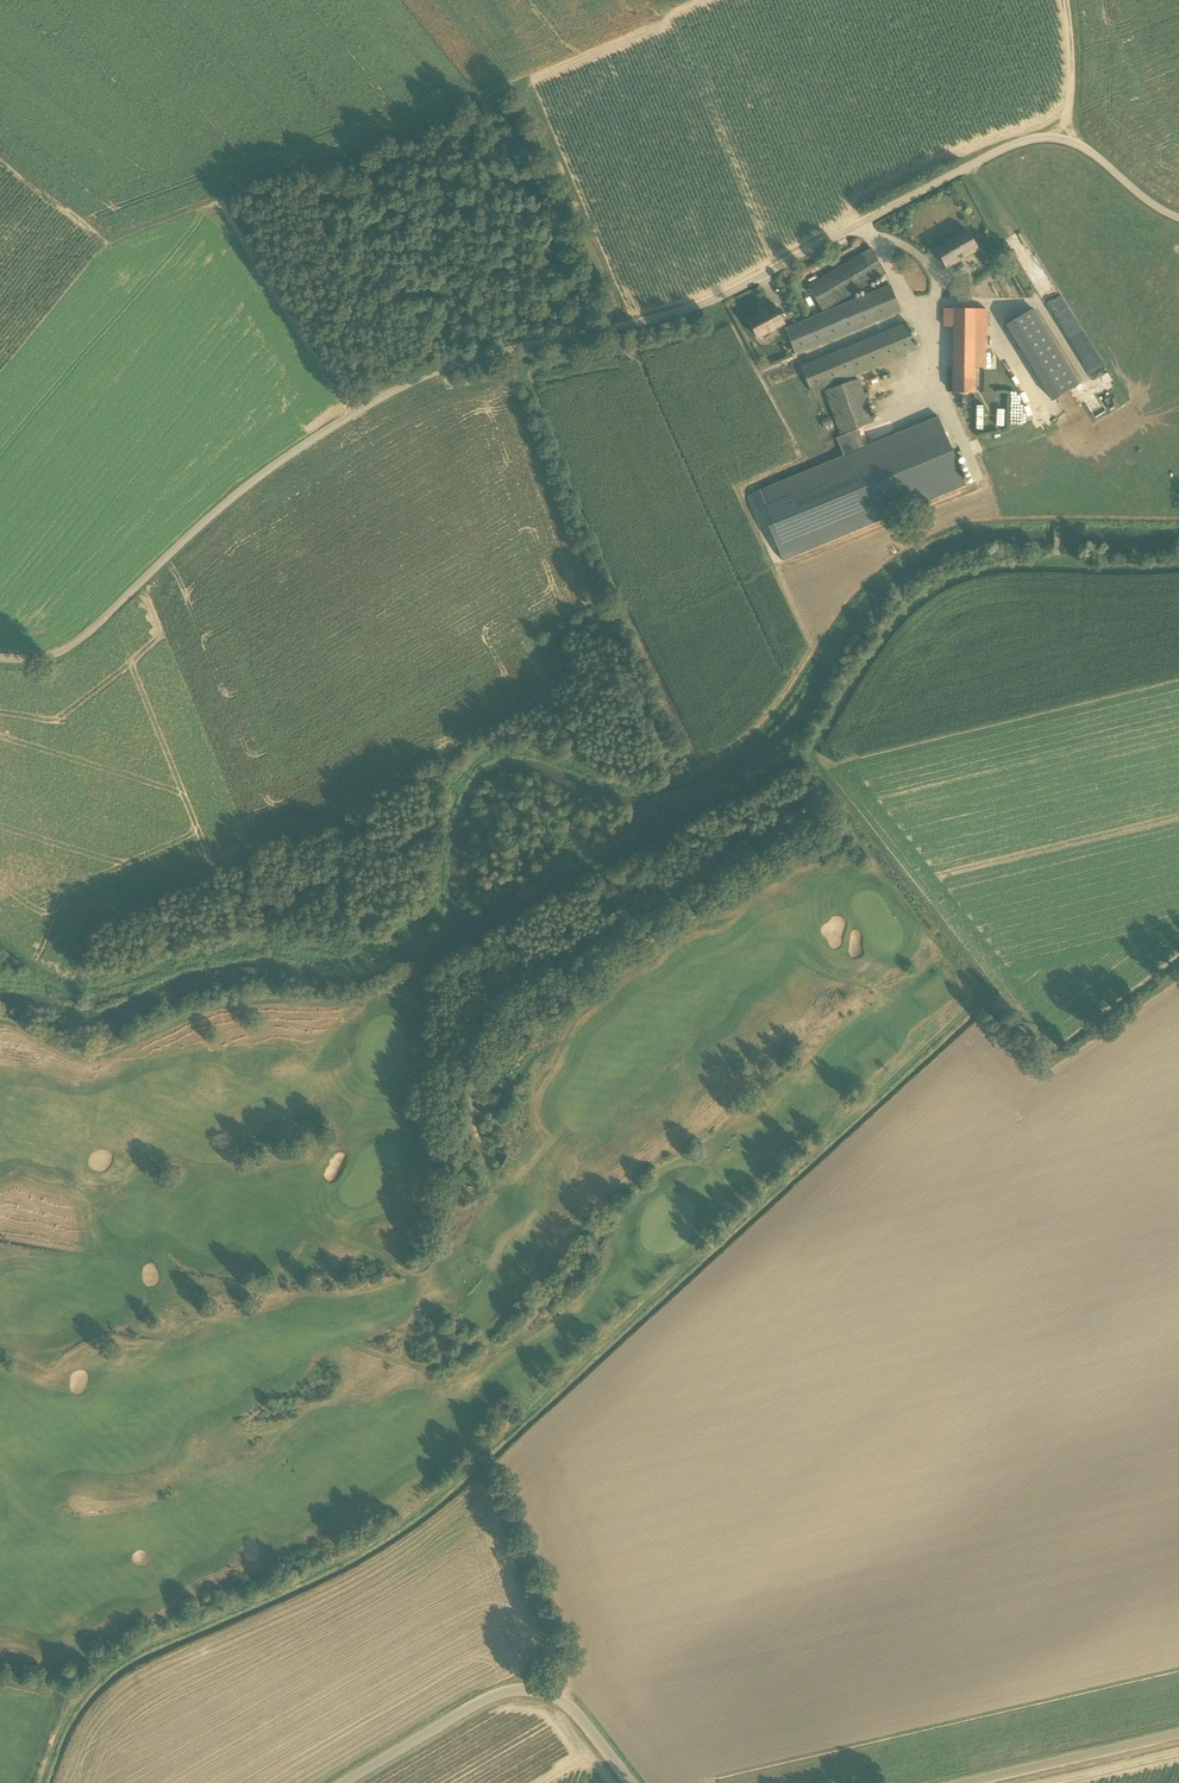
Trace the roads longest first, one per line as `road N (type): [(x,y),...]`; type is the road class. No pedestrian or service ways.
road 1 (unclassified): [(1042,136),(1013,144),(723,298),(455,368),(361,411),(242,494),(68,654),(0,658)]
road 2 (unclassified): [(629,1782),(571,1709),(529,1688),(488,1697),(348,1782)]
road 3 (unclassified): [(1178,1734),(967,1782)]
road 4 (unclassified): [(1042,136),(1080,146),(1178,218)]
road 5 (track): [(1080,146),(1069,115),(1075,51),(1066,0)]

